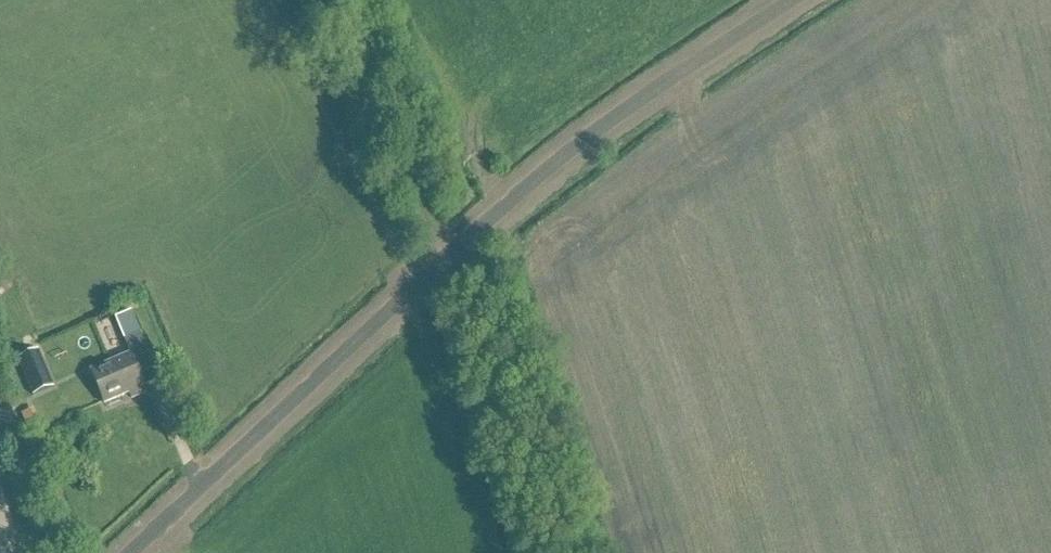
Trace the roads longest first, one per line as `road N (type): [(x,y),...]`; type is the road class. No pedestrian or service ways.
road 1 (unclassified): [(133,552),(454,251),(715,44),(784,0)]
road 2 (track): [(323,0),(387,100),(428,215),(454,251)]

